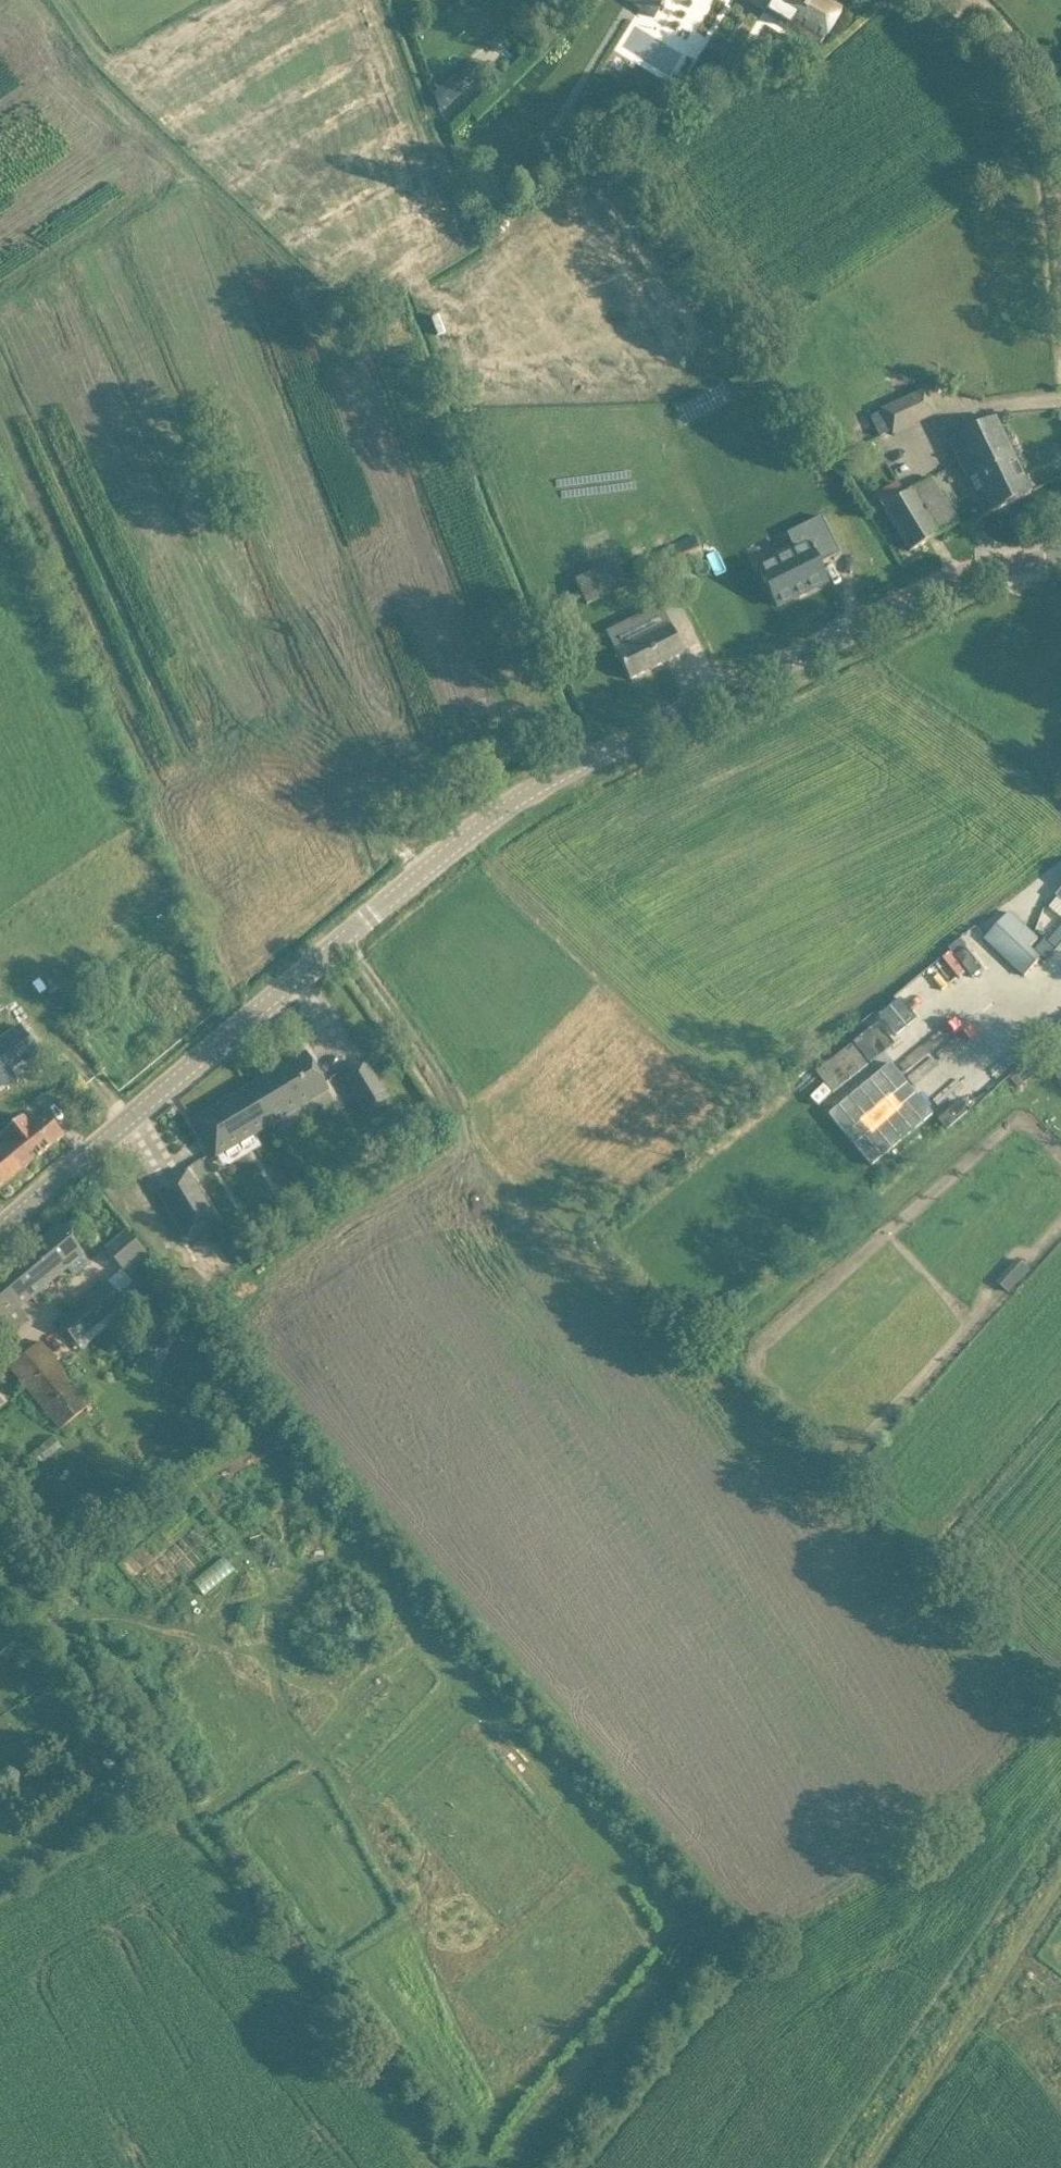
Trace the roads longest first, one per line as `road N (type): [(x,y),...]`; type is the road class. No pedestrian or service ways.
road 1 (tertiary): [(0,1231),(527,794),(945,584),(1060,556)]
road 2 (track): [(1060,1878),(868,2167)]
road 3 (tertiary): [(1060,149),(1050,101),(1021,52),(963,0)]

